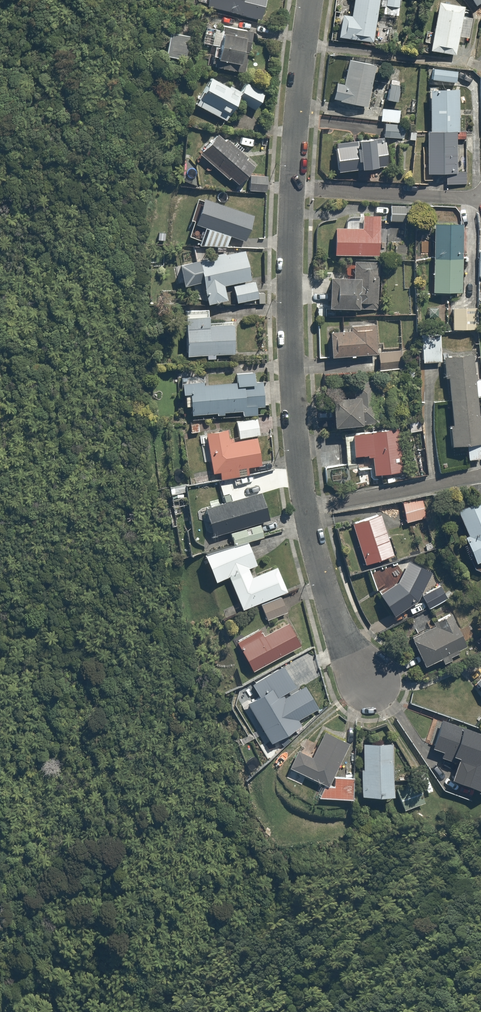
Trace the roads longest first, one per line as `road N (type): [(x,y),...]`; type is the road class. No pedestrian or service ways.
road 1 (residential): [(292,186),(293,427),(304,509)]
road 2 (residential): [(292,186),(480,199)]
road 3 (residential): [(310,0),(292,186)]
road 4 (residential): [(304,509),(322,581),(367,676)]
road 5 (residential): [(304,509),(480,476)]

